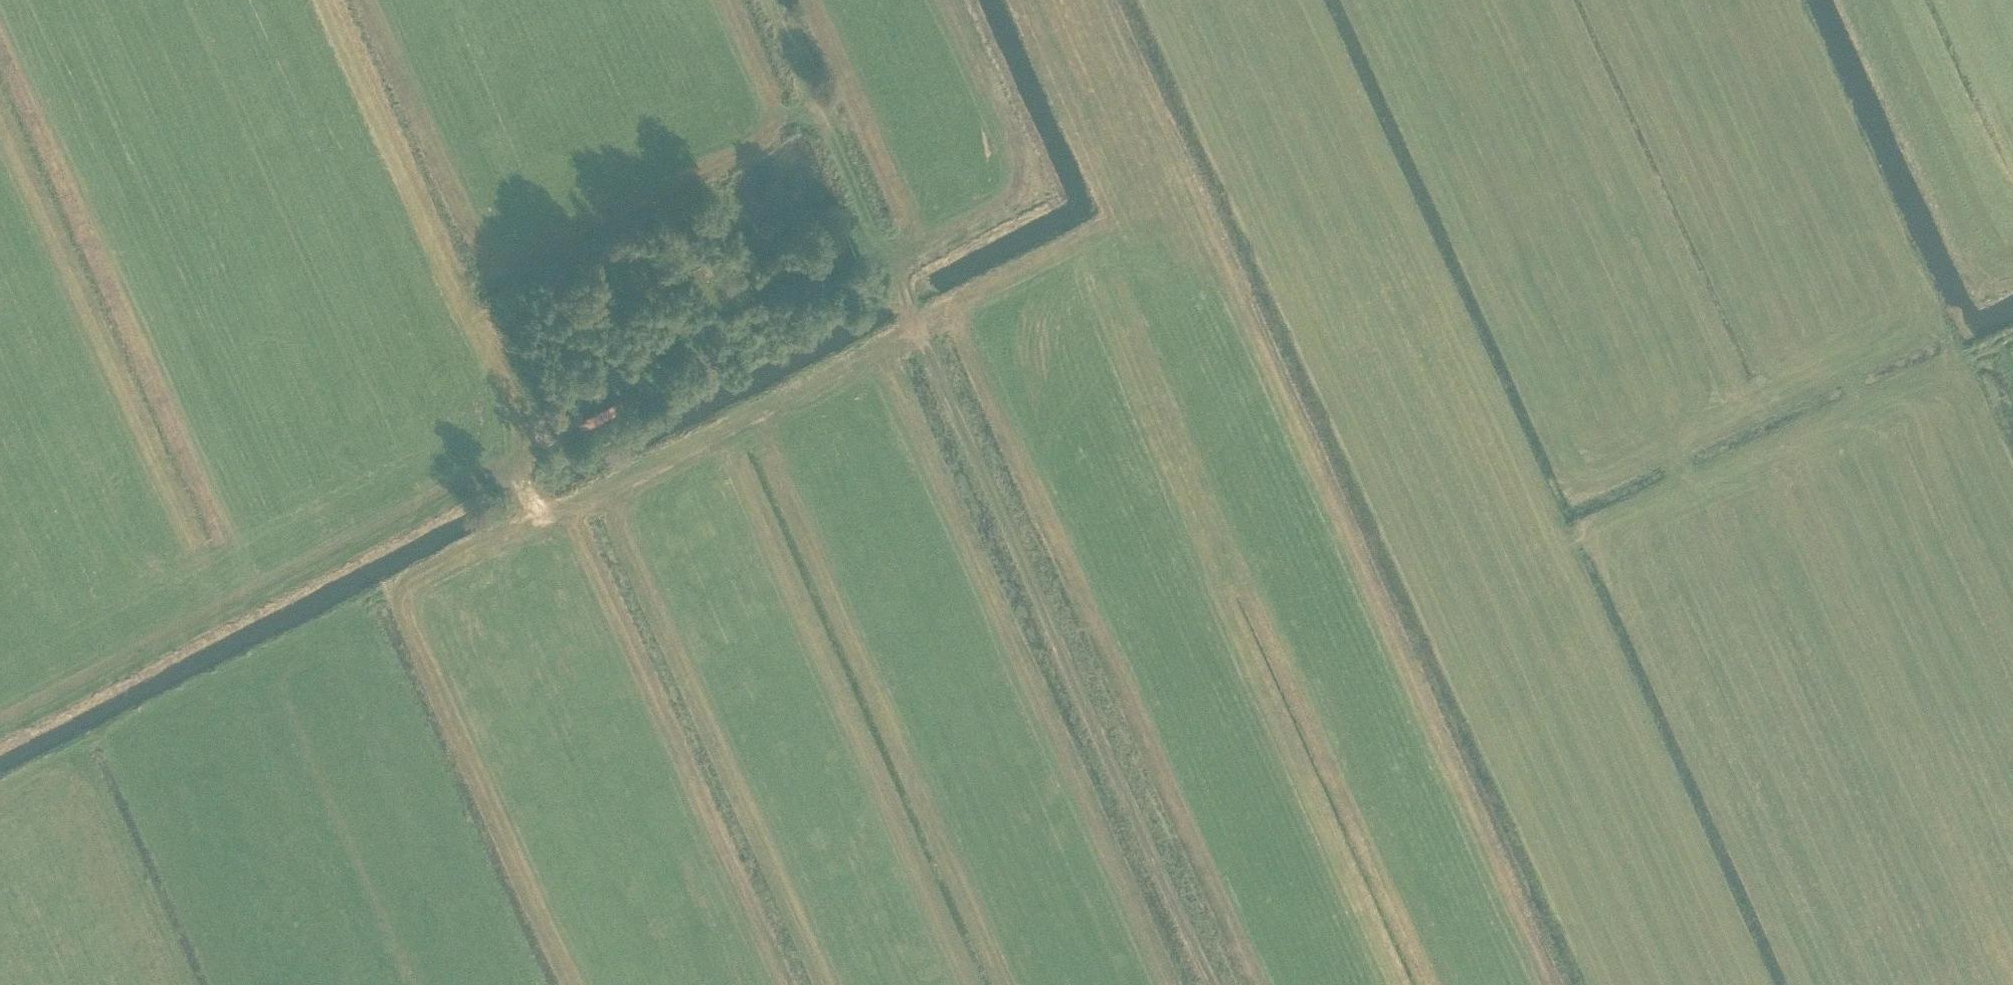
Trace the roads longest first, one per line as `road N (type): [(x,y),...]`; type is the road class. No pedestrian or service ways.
road 1 (track): [(773,0),(1214,984)]

